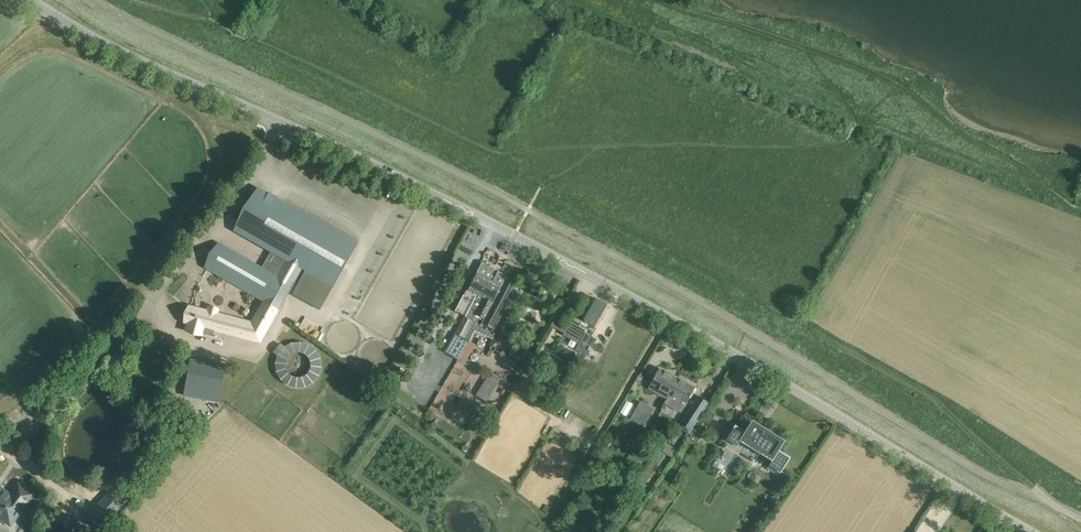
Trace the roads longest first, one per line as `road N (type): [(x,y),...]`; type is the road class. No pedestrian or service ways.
road 1 (tertiary): [(1034,531),(719,345),(515,234),(29,0)]
road 2 (track): [(1080,528),(949,412)]

